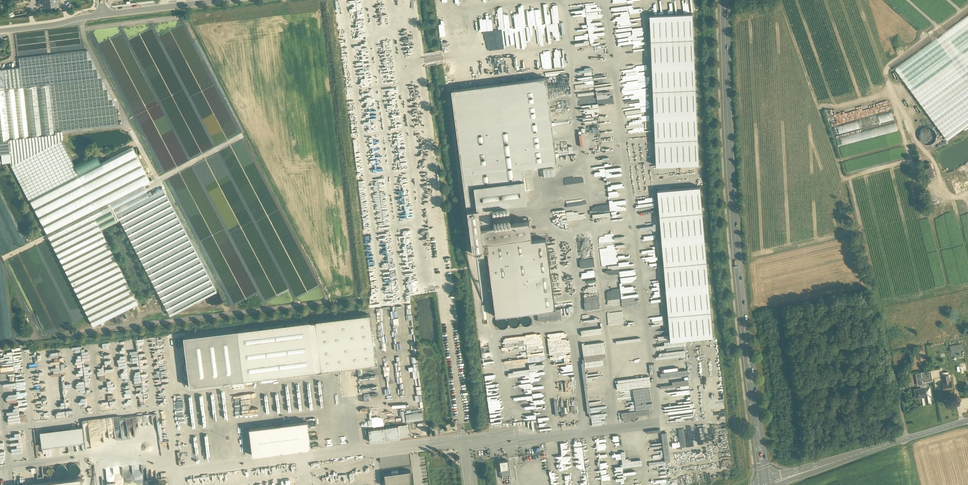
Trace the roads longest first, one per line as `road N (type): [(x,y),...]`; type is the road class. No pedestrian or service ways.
road 1 (primary): [(724,0),(733,201),(765,484)]
road 2 (unclassified): [(409,0),(444,283)]
road 3 (secondary): [(967,420),(767,484)]
road 4 (track): [(842,178),(779,0)]
road 5 (unclassified): [(104,15),(224,0)]

